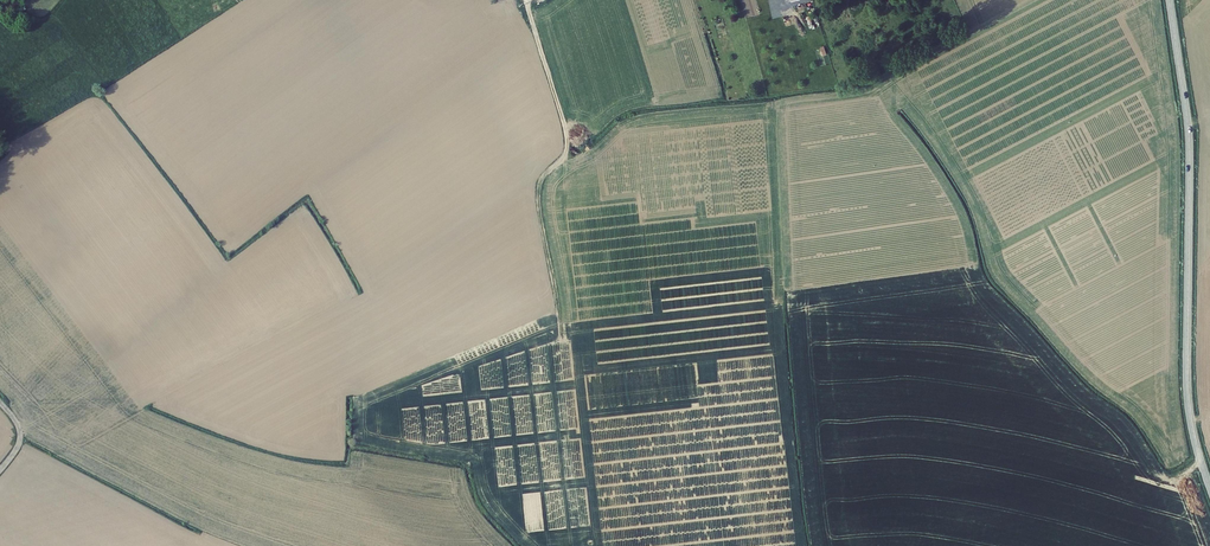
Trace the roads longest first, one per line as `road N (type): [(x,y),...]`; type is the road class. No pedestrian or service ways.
road 1 (tertiary): [(1209,486),(1189,402),(1189,134),(1169,0)]

